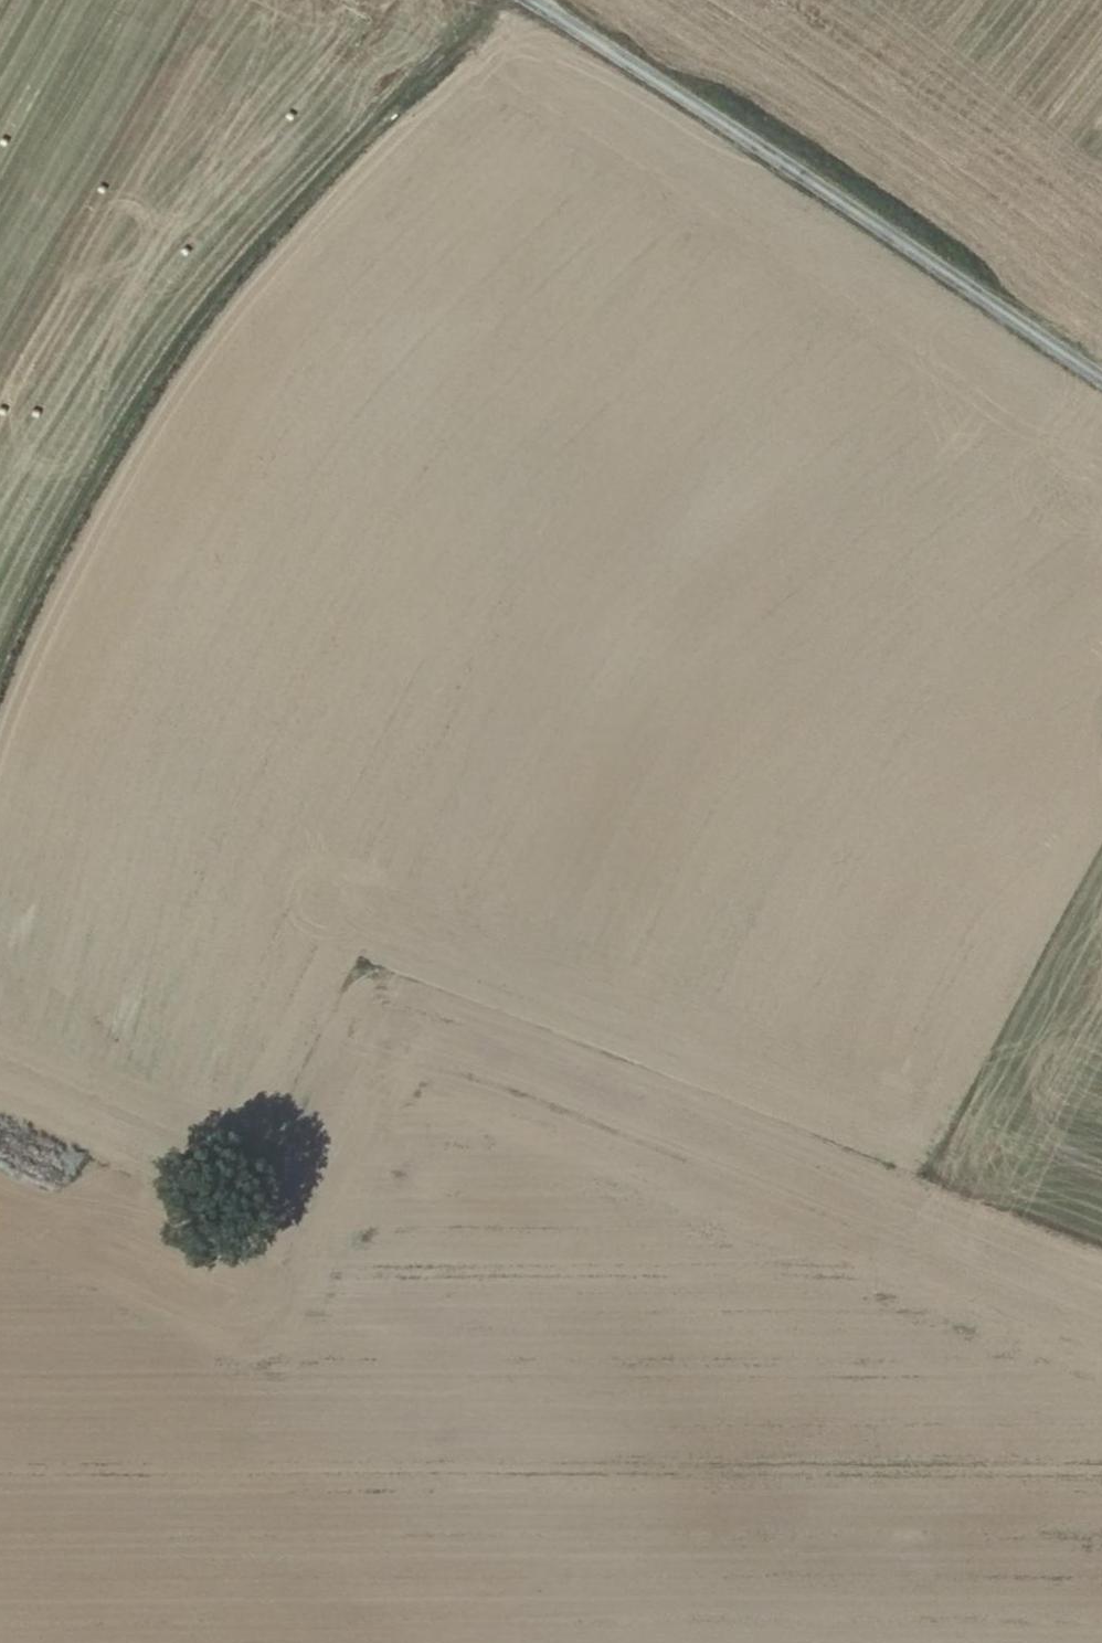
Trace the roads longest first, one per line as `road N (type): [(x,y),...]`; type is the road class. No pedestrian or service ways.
road 1 (unclassified): [(534,0),(1101,372)]

